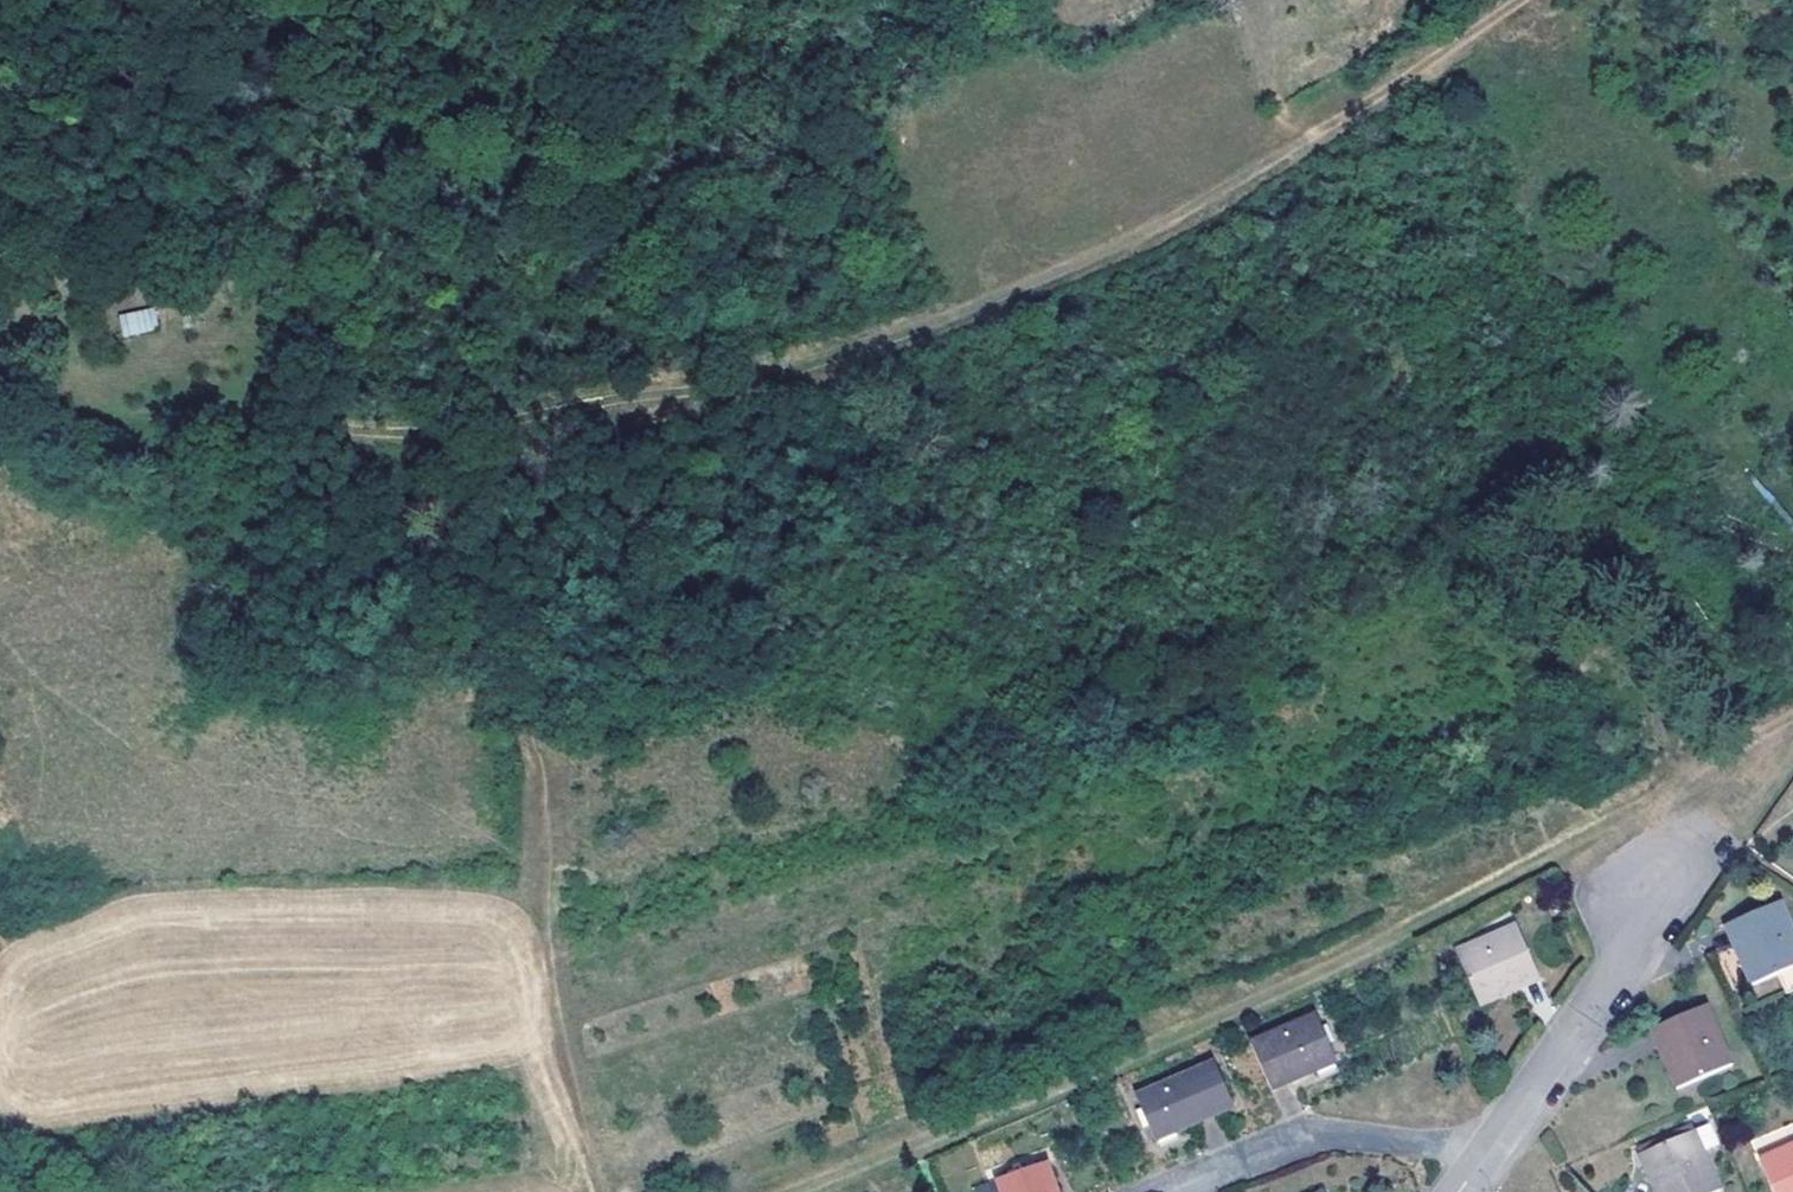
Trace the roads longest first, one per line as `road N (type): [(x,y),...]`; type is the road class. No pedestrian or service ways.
road 1 (track): [(602,1191),(544,1019),(549,840),(503,590),(461,426),(896,329),(1320,140),(1512,0)]
road 2 (residential): [(1171,1191),(1313,1134),(1442,1147),(1482,1165)]
road 3 (residential): [(1482,1165),(1617,967)]

